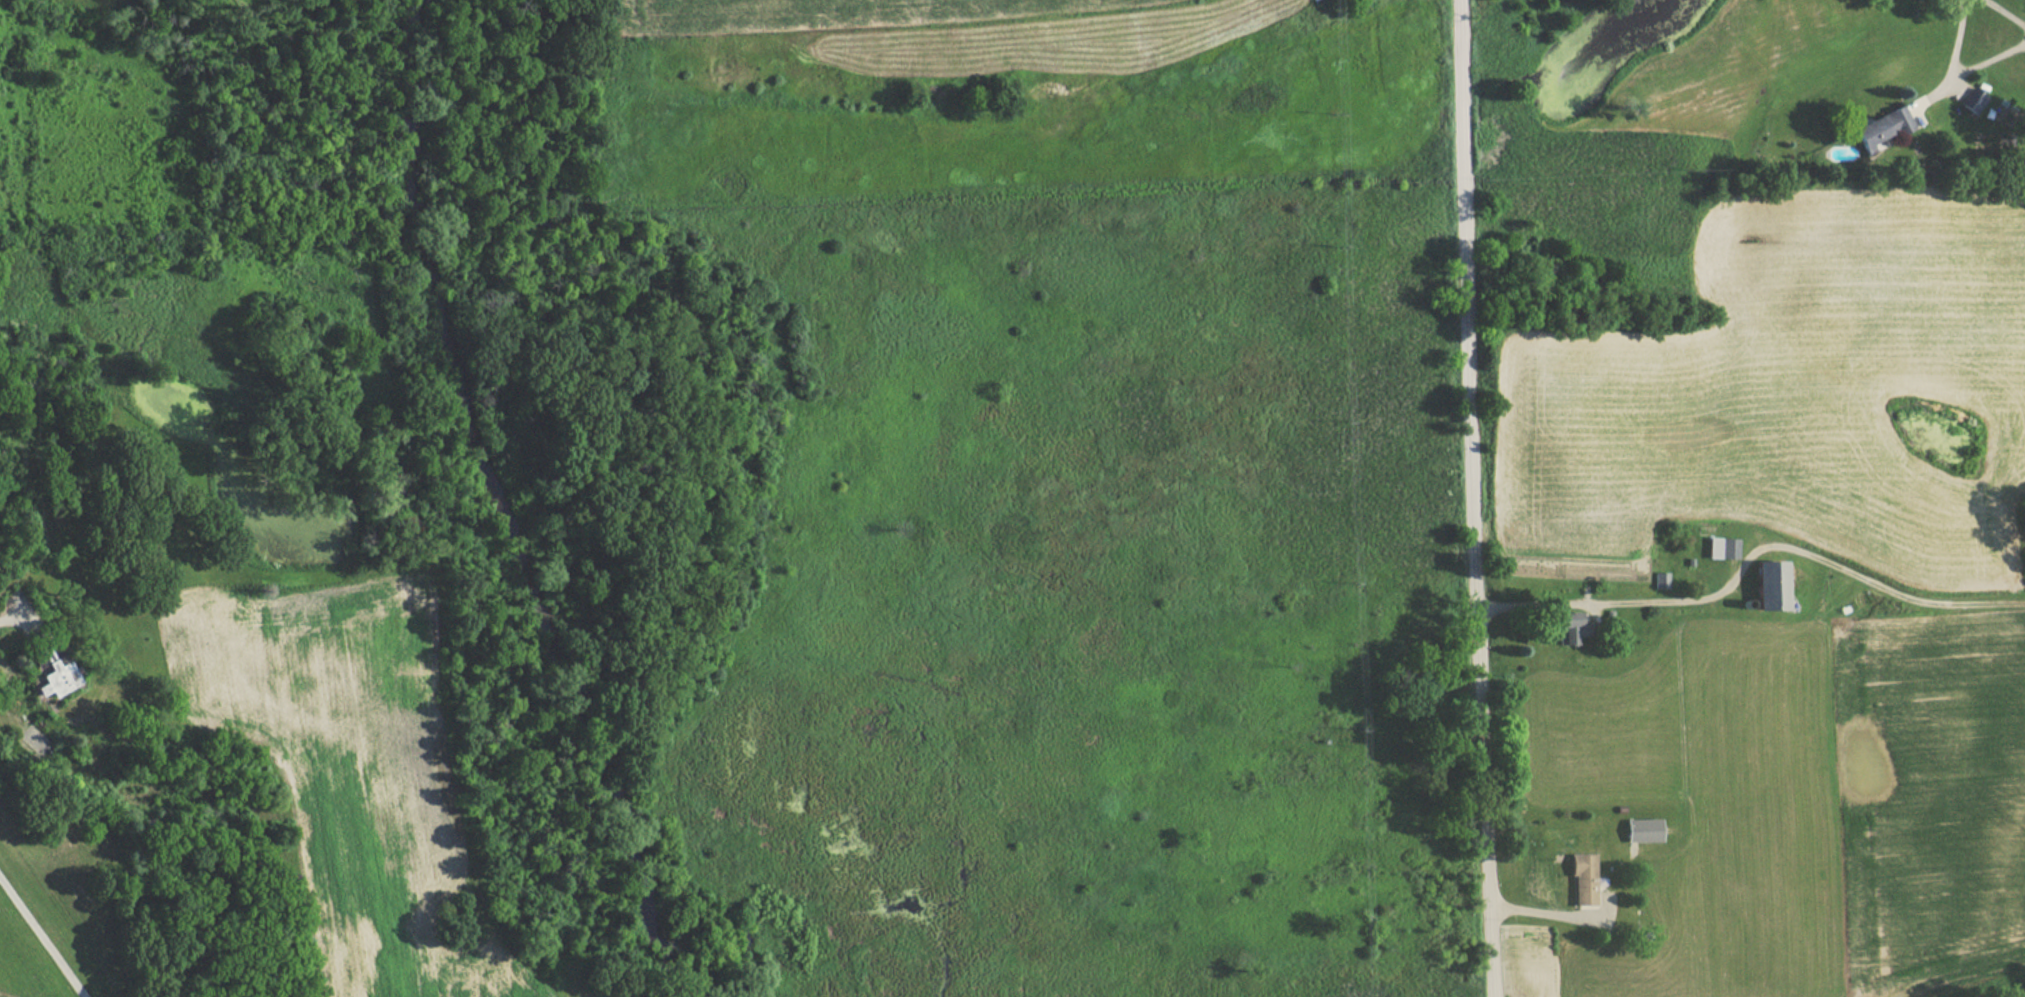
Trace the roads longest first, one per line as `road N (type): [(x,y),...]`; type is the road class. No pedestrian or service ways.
road 1 (residential): [(1495,996),(1460,0)]

